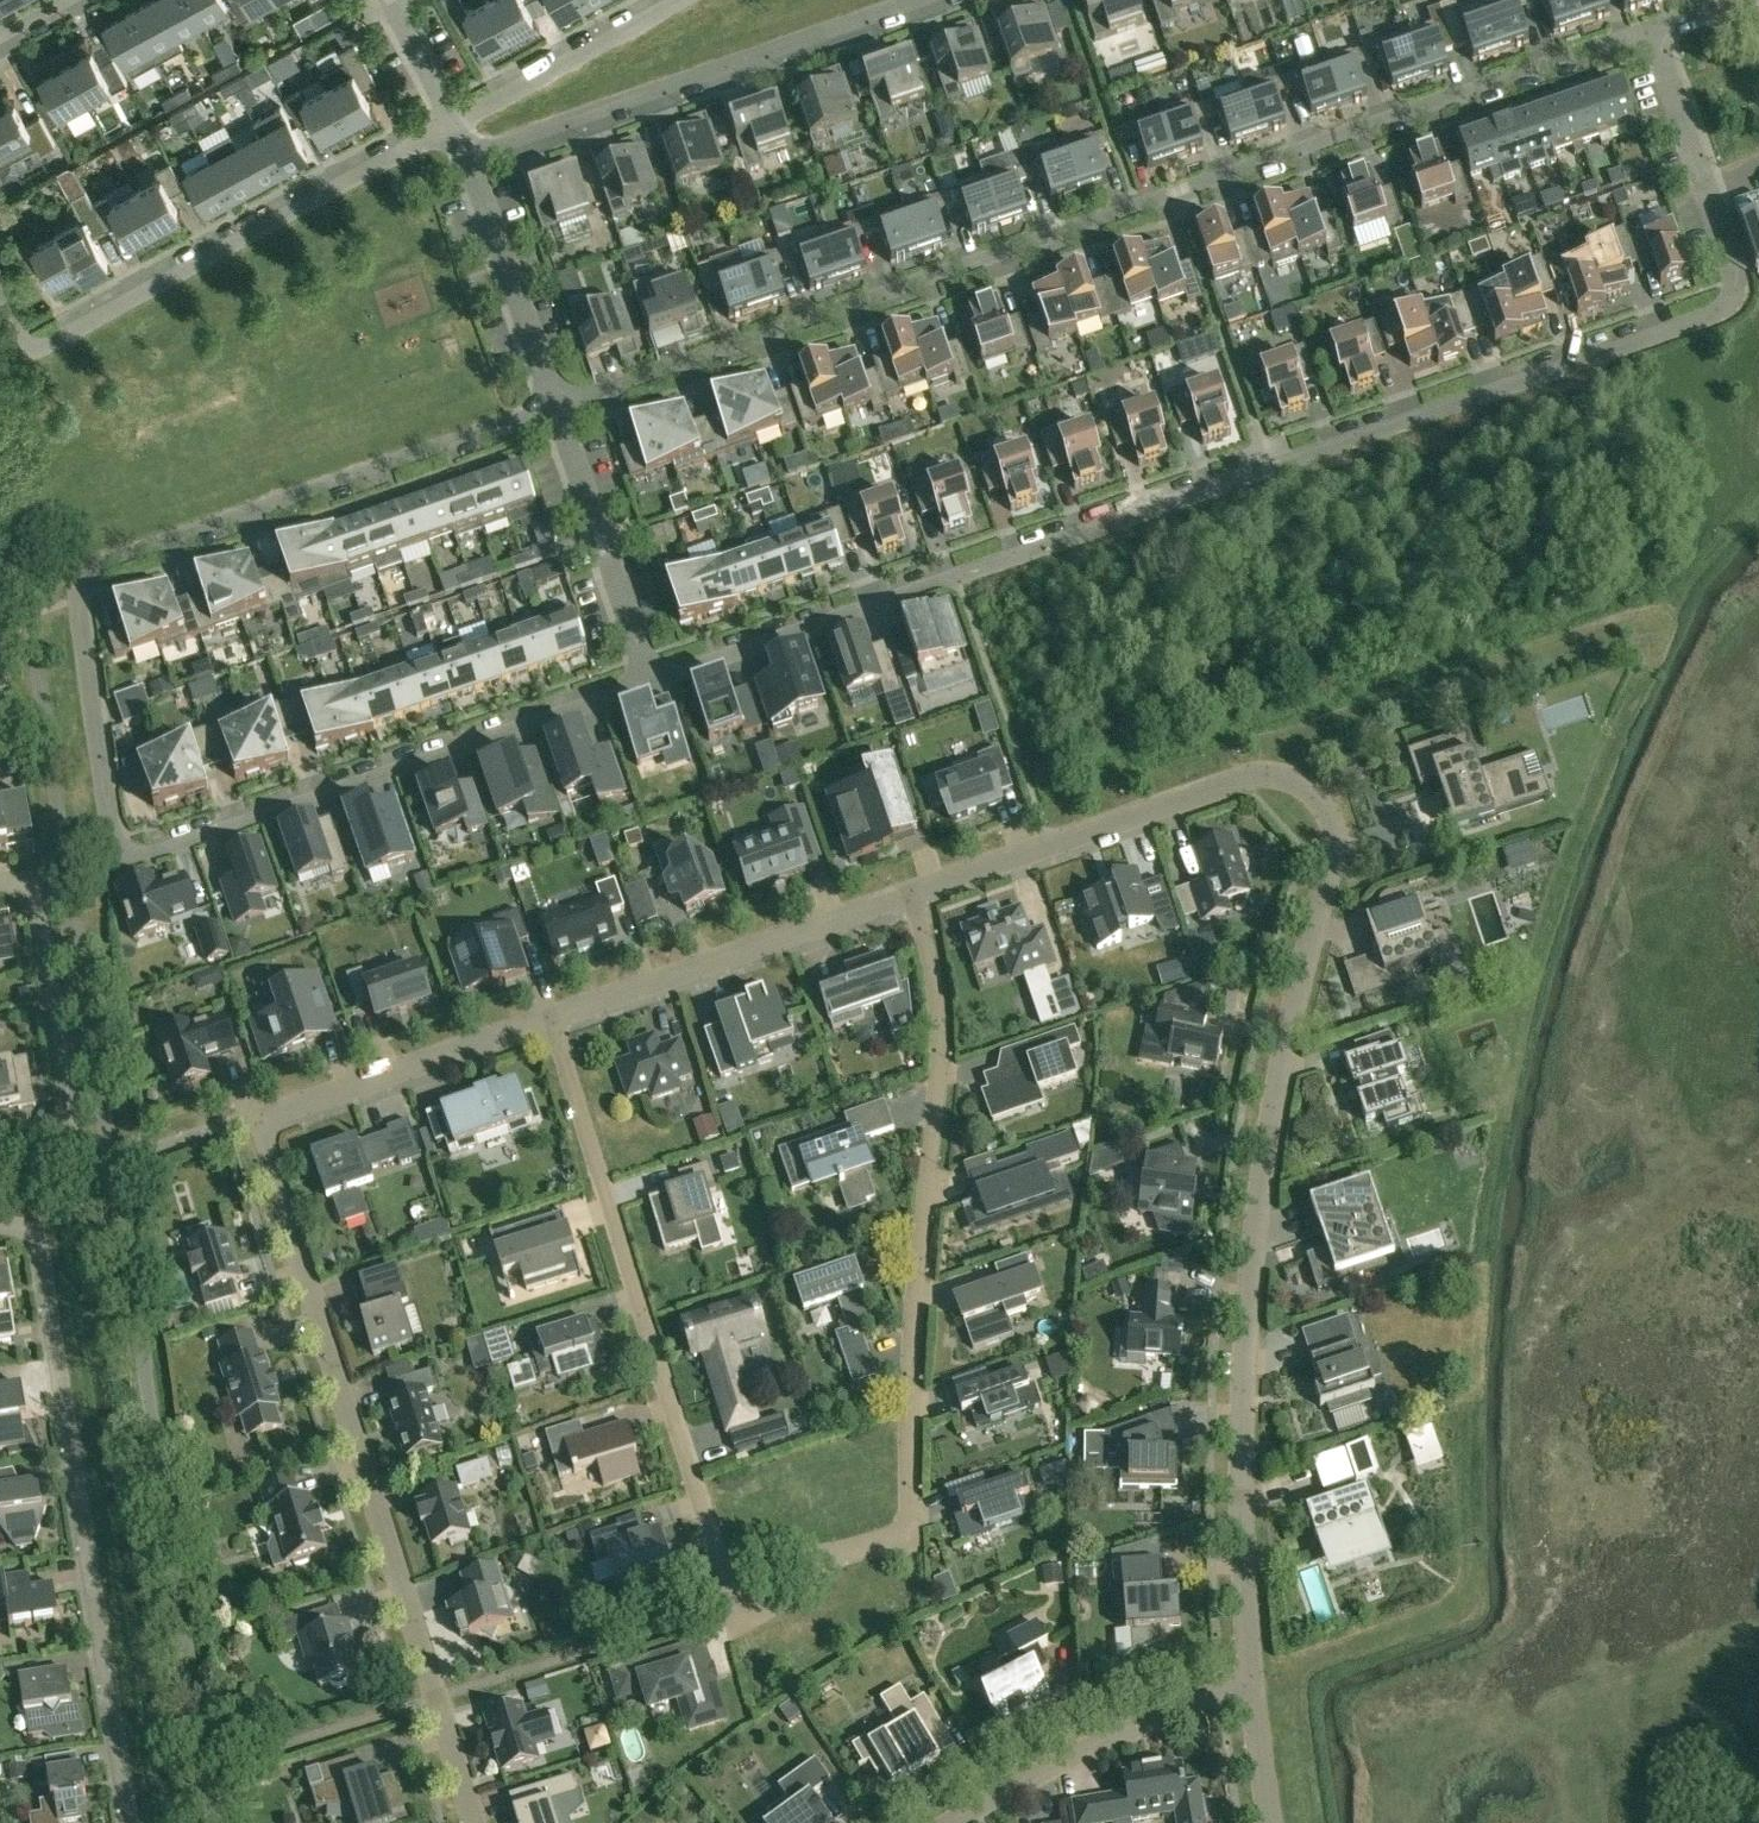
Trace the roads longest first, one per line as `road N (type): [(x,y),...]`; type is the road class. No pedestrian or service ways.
road 1 (residential): [(557,406),(81,572),(114,865),(649,682)]
road 2 (residential): [(649,682),(1724,312),(1737,294),(1736,279),(1705,184)]
road 3 (residential): [(557,406),(1653,27)]
road 4 (residential): [(477,1822),(258,1114),(551,1016)]
road 5 (residential): [(1250,1677),(1240,1505),(1252,1258),(1280,1062),(1335,829),(1298,780)]
road 6 (residential): [(912,889),(941,1042),(914,1301),(912,1539),(858,1551)]
road 7 (residential): [(126,1822),(37,1245),(22,1230),(0,1231)]
road 8 (residential): [(720,1575),(551,1016)]
road 9 (residential): [(0,300),(17,346),(47,344),(452,121)]
road 10 (residential): [(468,154),(915,0)]
road 11 (residential): [(912,889),(1237,779),(1282,772),(1298,780)]
road 12 (residential): [(551,1016),(912,889)]
road 13 (residential): [(0,1149),(54,1139),(71,1117),(30,878),(0,883)]
road 14 (residential): [(952,1822),(1032,1773),(1250,1677)]
road 15 (residential): [(557,406),(649,682)]
road 16 (residential): [(468,154),(557,406)]
road 17 (residential): [(452,121),(680,0)]
road 18 (residential): [(858,1551),(736,1626),(720,1575)]
road 19 (residential): [(1705,184),(1653,27)]
road 20 (residential): [(1273,1822),(1250,1677)]
road 21 (residential): [(858,1551),(788,1556),(720,1575)]
road 22 (residential): [(387,0),(452,121)]

